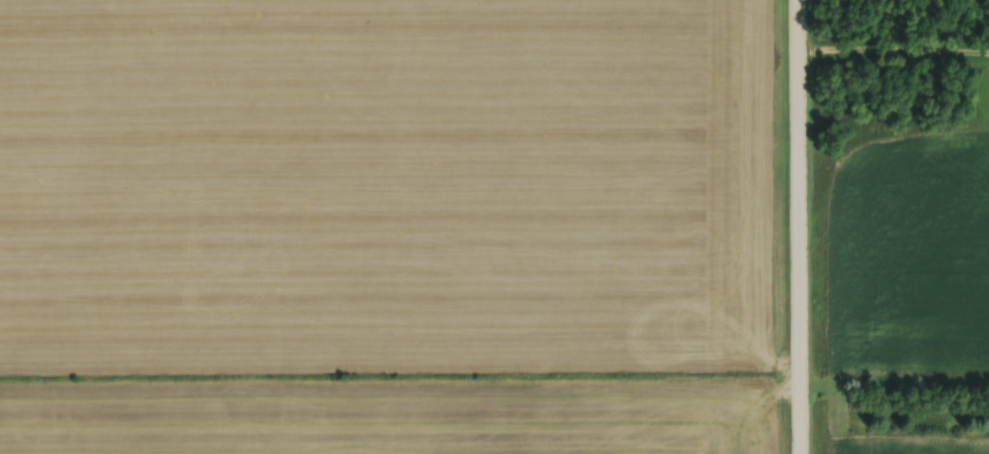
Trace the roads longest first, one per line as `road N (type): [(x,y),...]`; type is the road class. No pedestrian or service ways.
road 1 (residential): [(803,453),(800,0)]

